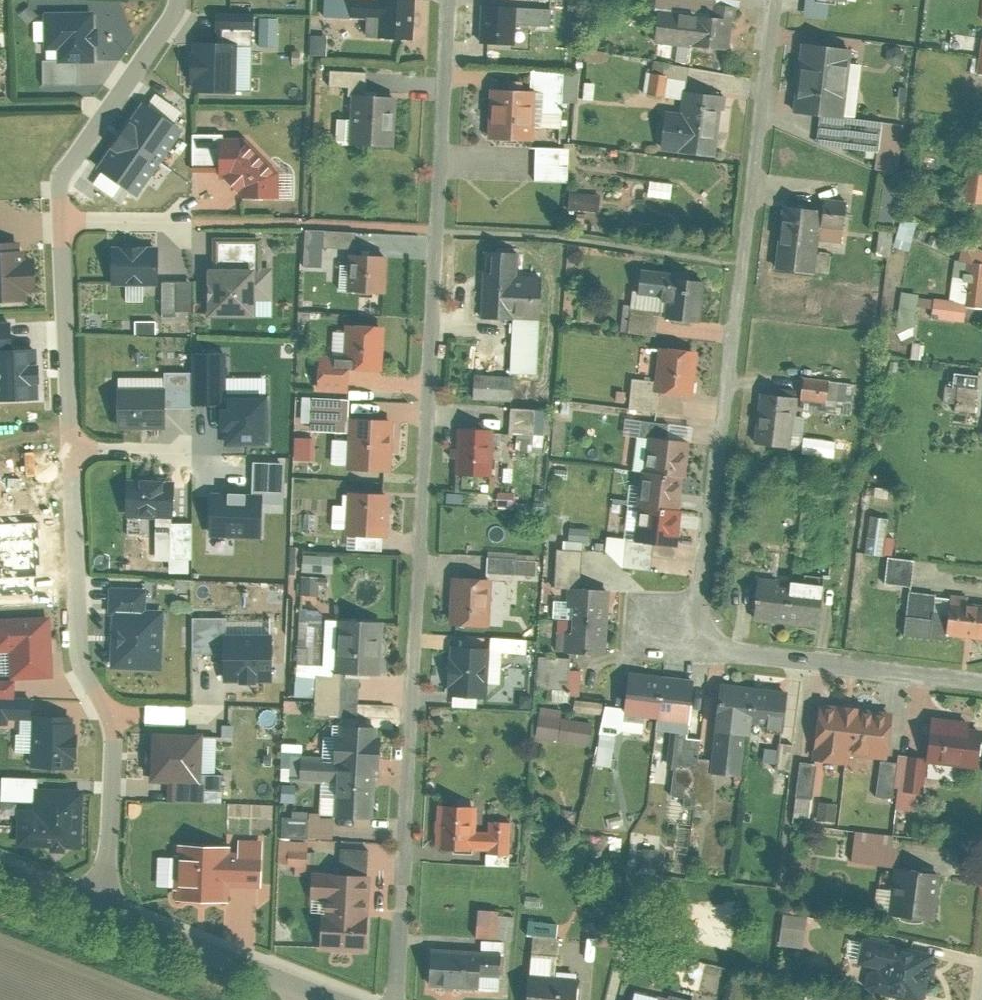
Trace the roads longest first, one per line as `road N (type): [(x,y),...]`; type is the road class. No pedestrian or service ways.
road 1 (residential): [(394,999),(449,0)]
road 2 (residential): [(775,0),(695,652)]
road 3 (residential): [(695,652),(981,682)]
road 4 (residential): [(113,718),(76,658),(71,451)]
road 5 (residential): [(61,223),(61,187),(73,158),(179,17),(179,0)]
road 6 (residential): [(71,451),(61,223)]
road 7 (residential): [(105,900),(300,991)]
road 8 (residential): [(105,900),(113,718)]

